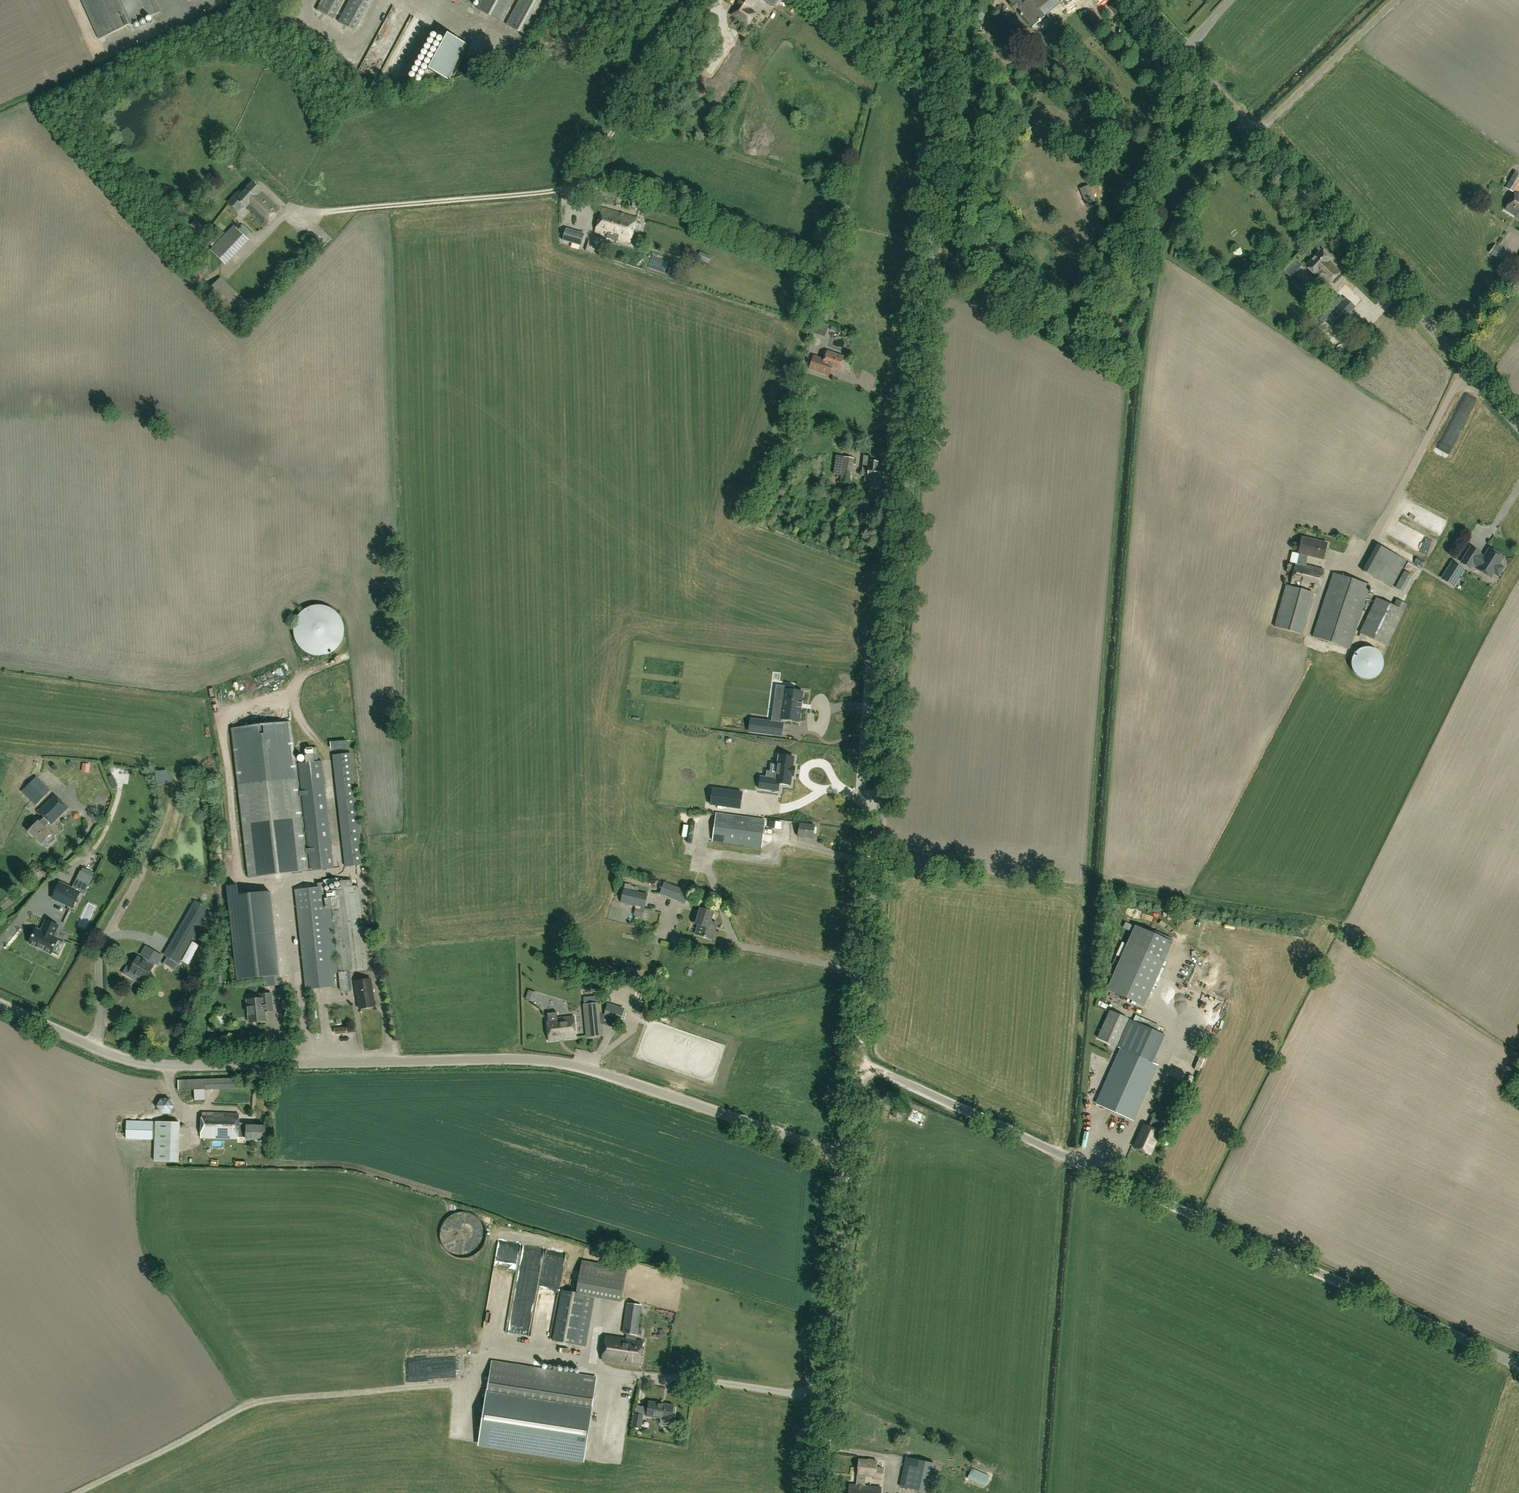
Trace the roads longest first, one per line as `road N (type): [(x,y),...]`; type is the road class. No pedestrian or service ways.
road 1 (tertiary): [(856,1062),(953,0)]
road 2 (unclassified): [(848,1158),(563,1064),(137,1063),(0,1006)]
road 3 (unclassified): [(1518,1365),(856,1062)]
road 4 (unclassified): [(1518,427),(1137,0)]
road 5 (track): [(82,1492),(247,1402),(468,1382),(493,1346),(581,1360),(604,1371)]
road 6 (tertiary): [(819,1492),(848,1158)]

